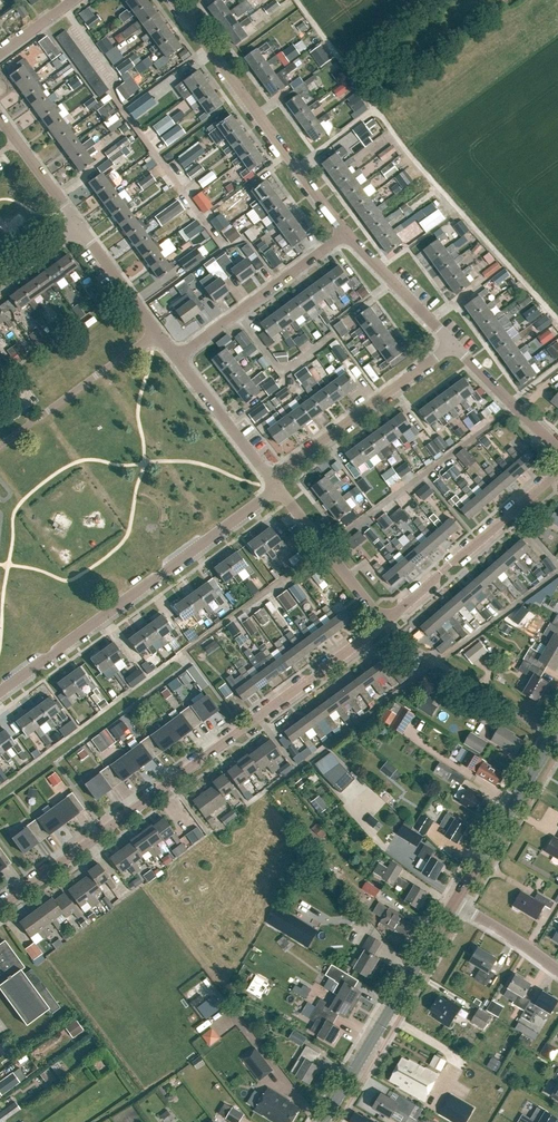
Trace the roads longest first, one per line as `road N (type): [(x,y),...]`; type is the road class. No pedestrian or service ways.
road 1 (residential): [(0,907),(382,622)]
road 2 (residential): [(0,692),(276,484)]
road 3 (residential): [(344,236),(175,0)]
road 4 (secondary): [(323,1121),(456,901)]
road 5 (residential): [(382,622),(557,467)]
road 6 (residential): [(276,484),(285,467),(449,340)]
road 7 (residential): [(176,358),(344,236)]
road 8 (residential): [(552,737),(382,622)]
road 9 (residential): [(0,448),(158,333)]
road 10 (secondary): [(456,901),(552,737)]
road 11 (residential): [(382,622),(276,484)]
road 12 (residential): [(276,484),(176,358)]
road 13 (residential): [(557,447),(449,340)]
road 14 (residential): [(449,340),(344,236)]
road 15 (residential): [(158,333),(73,220)]
road 16 (residential): [(73,220),(0,115)]
road 17 (residential): [(557,971),(456,901)]

